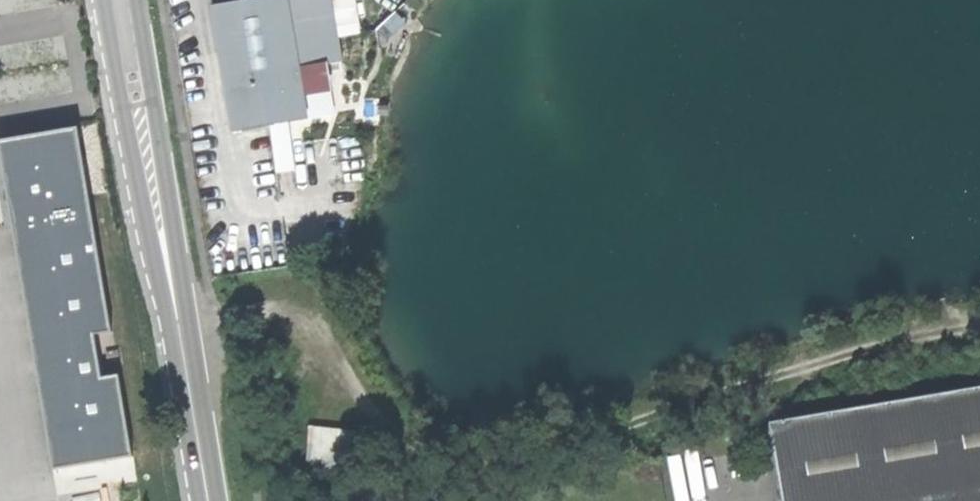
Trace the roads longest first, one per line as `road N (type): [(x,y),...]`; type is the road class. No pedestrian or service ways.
road 1 (track): [(178,327),(279,311),(324,345),(407,441),(453,461),(479,463),(818,362),(979,323)]
road 2 (secondary): [(207,500),(122,0)]

